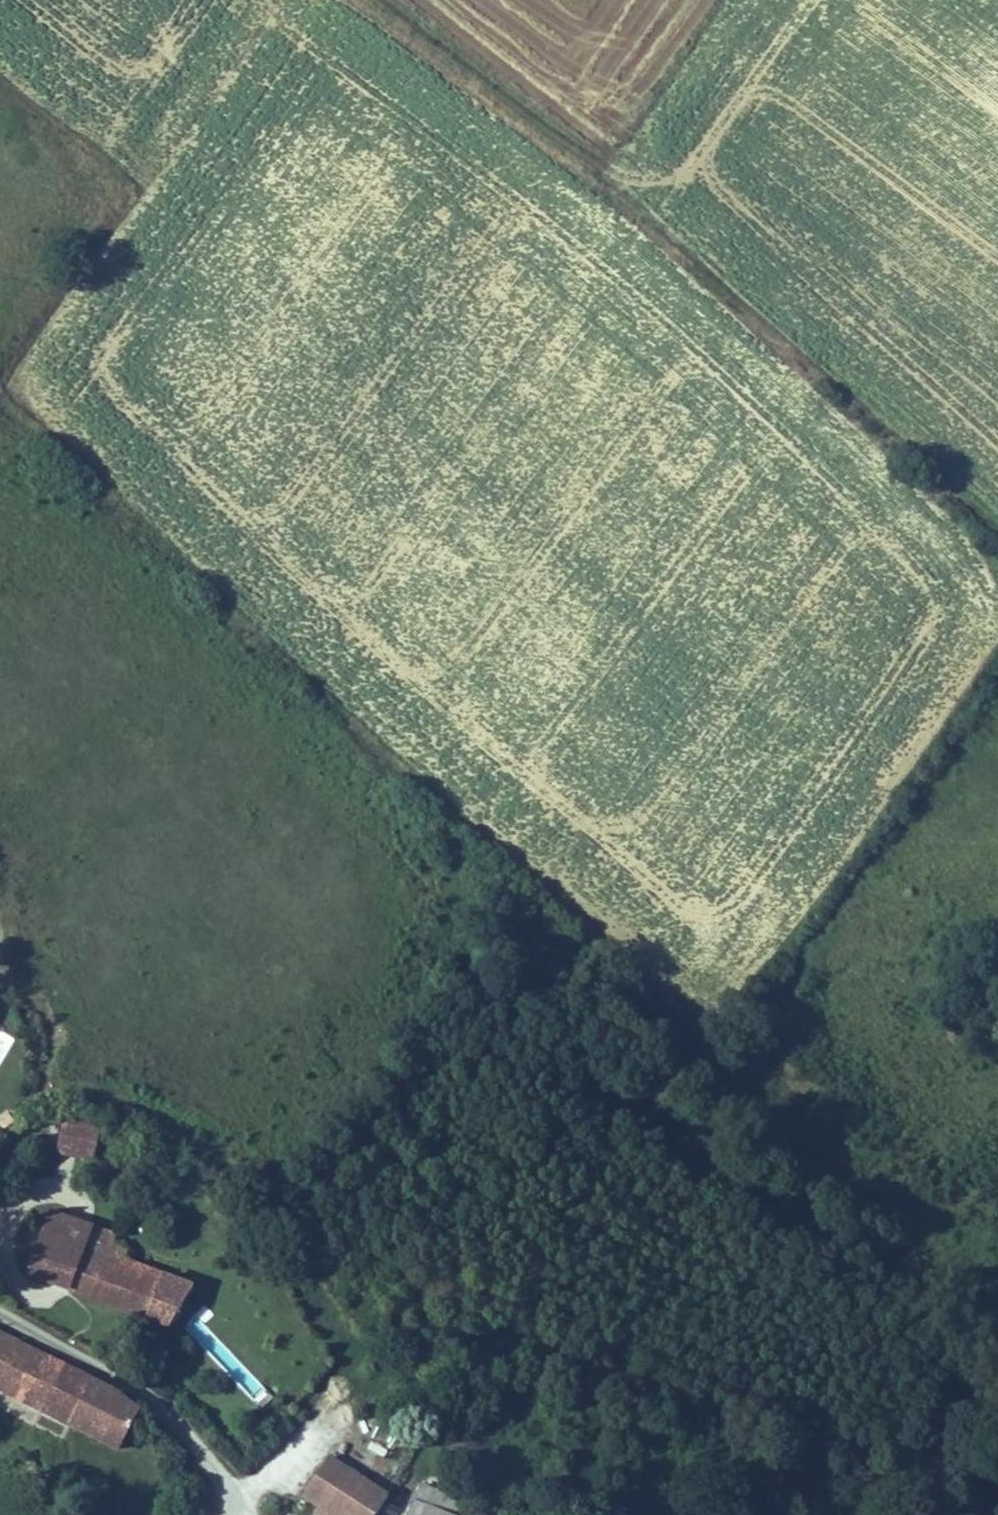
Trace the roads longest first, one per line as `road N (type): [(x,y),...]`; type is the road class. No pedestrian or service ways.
road 1 (unclassified): [(0,1311),(147,1396),(246,1514)]

